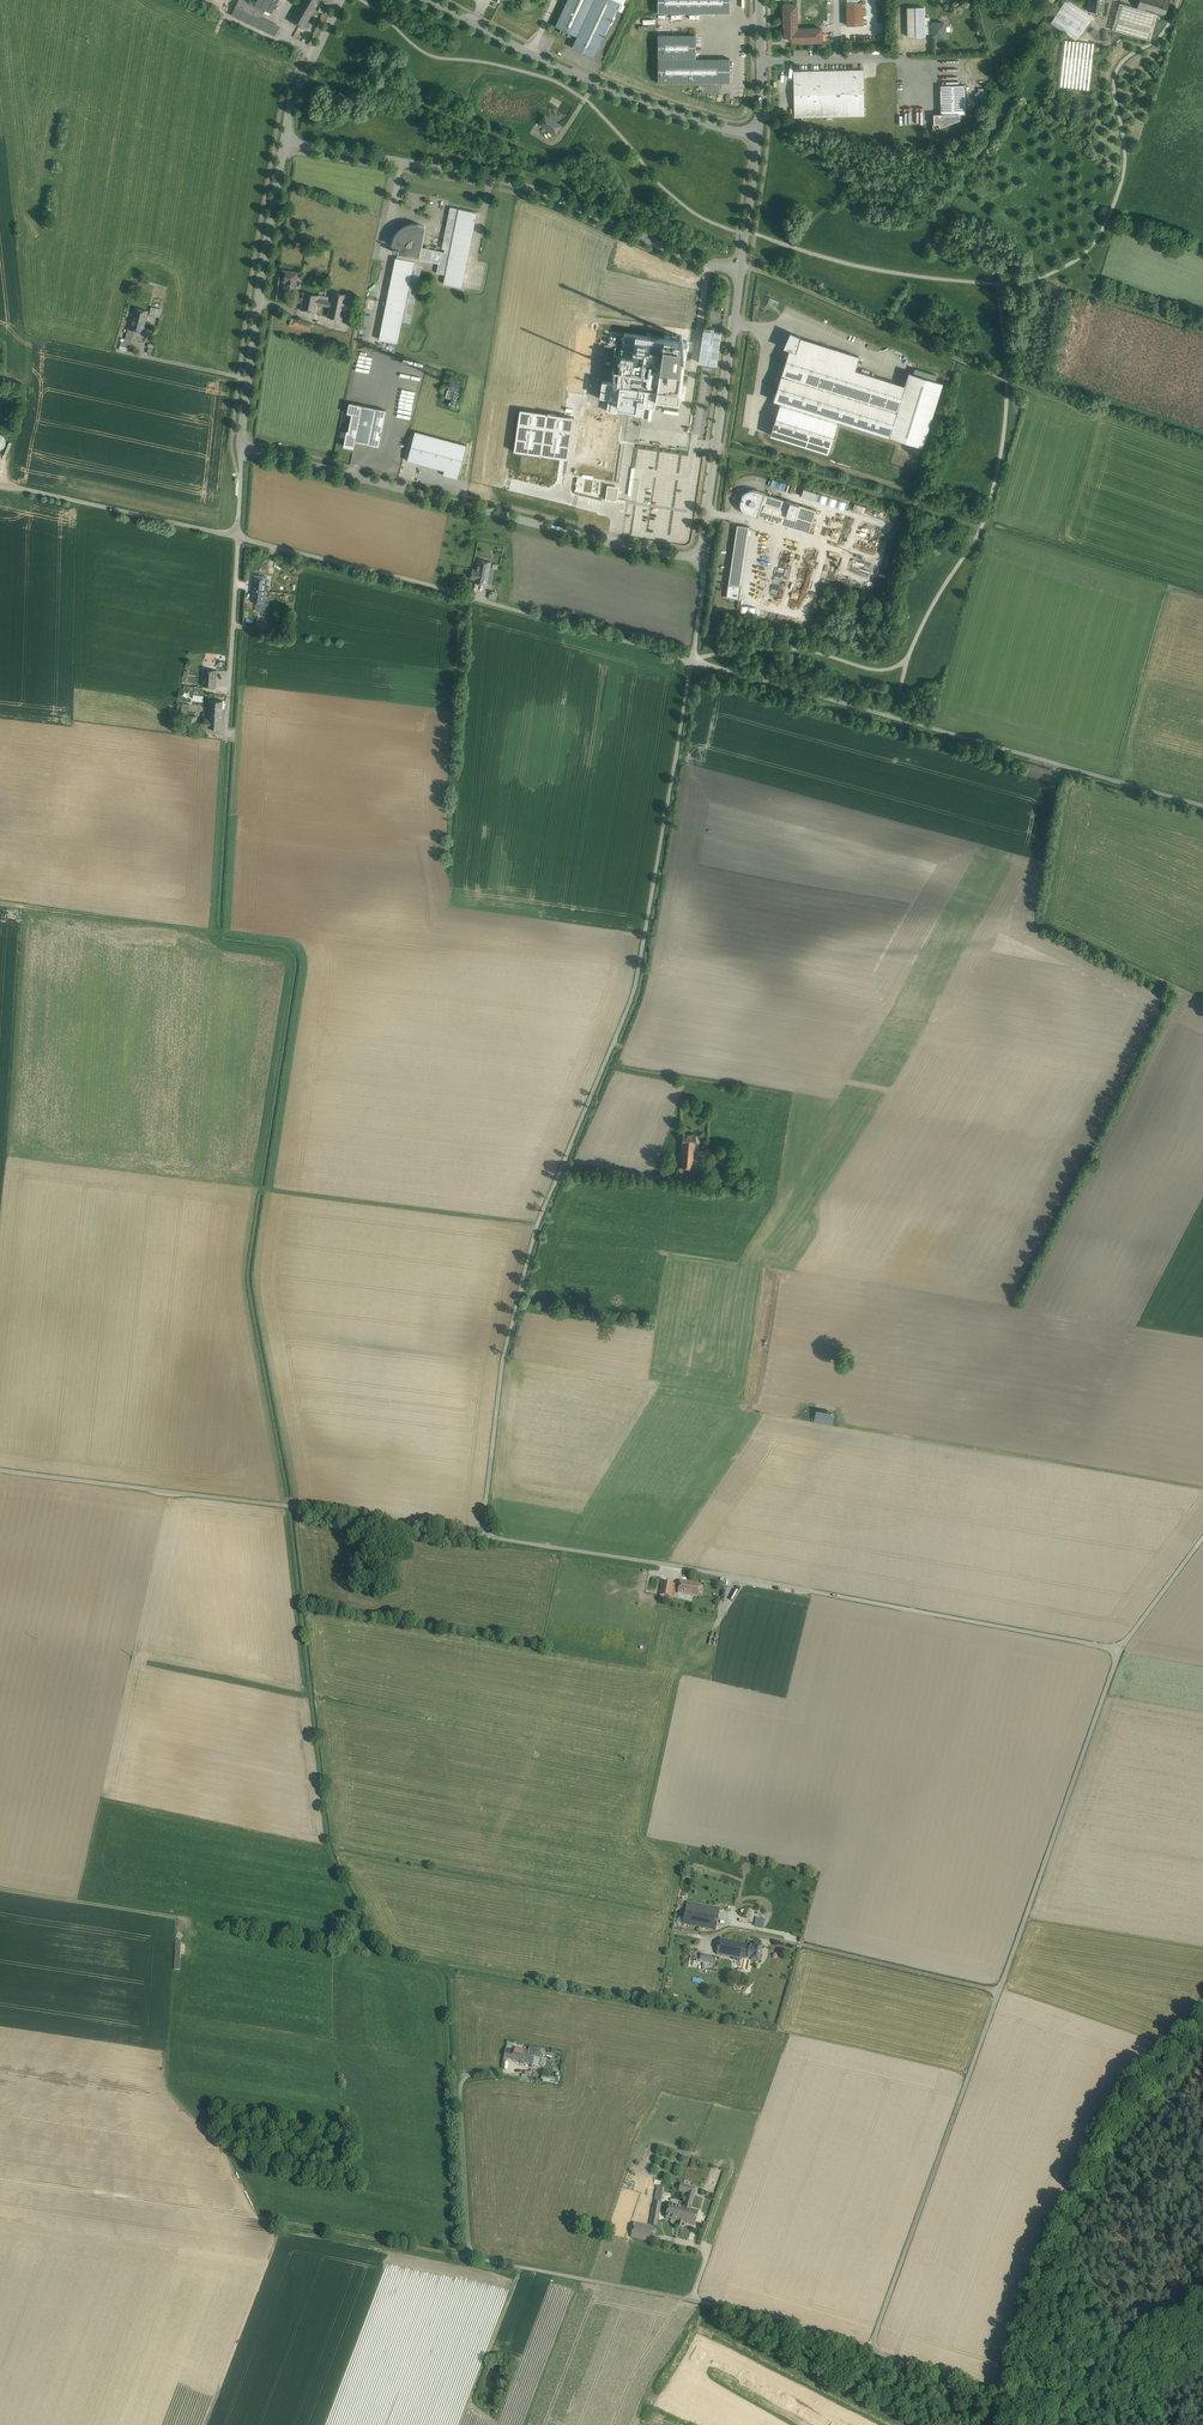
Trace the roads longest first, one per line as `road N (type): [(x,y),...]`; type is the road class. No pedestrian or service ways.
road 1 (unclassified): [(694,661),(636,983),(537,1228),(503,1362),(483,1536)]
road 2 (unclassified): [(1120,1649),(869,2351)]
road 3 (unclassified): [(483,1536),(1120,1649)]
road 4 (unclassified): [(869,2351),(721,2306),(473,2257),(460,2085),(468,2074),(499,2072)]
road 5 (unclassified): [(241,446),(628,544),(703,554),(716,471)]
road 6 (unclassified): [(694,661),(1202,805)]
road 7 (unclassified): [(0,1471),(483,1536)]
road 8 (track): [(0,2177),(473,2257)]
road 9 (residential): [(740,269),(680,255),(500,179),(285,142)]
road 10 (unclassified): [(237,538),(694,661)]
road 11 (track): [(1100,412),(740,269)]
road 12 (residential): [(758,133),(608,90),(428,0)]
road 13 (residential): [(285,142),(241,446)]
road 14 (unclassified): [(0,485),(237,538)]
road 15 (track): [(238,928),(0,904)]
road 16 (track): [(284,1504),(307,1712)]
road 17 (residential): [(716,471),(740,269)]
road 18 (track): [(463,595),(451,781),(463,782)]
road 19 (track): [(185,1918),(0,1888)]
road 20 (unclassified): [(237,538),(227,724)]
road 21 (unclassified): [(997,2424),(997,2391),(869,2351)]
road 22 (residential): [(341,0),(292,99),(285,142)]
road 23 (unclassified): [(1202,1538),(1120,1649)]
road 24 (residential): [(740,269),(758,133)]
road 25 (residential): [(758,133),(760,0)]

